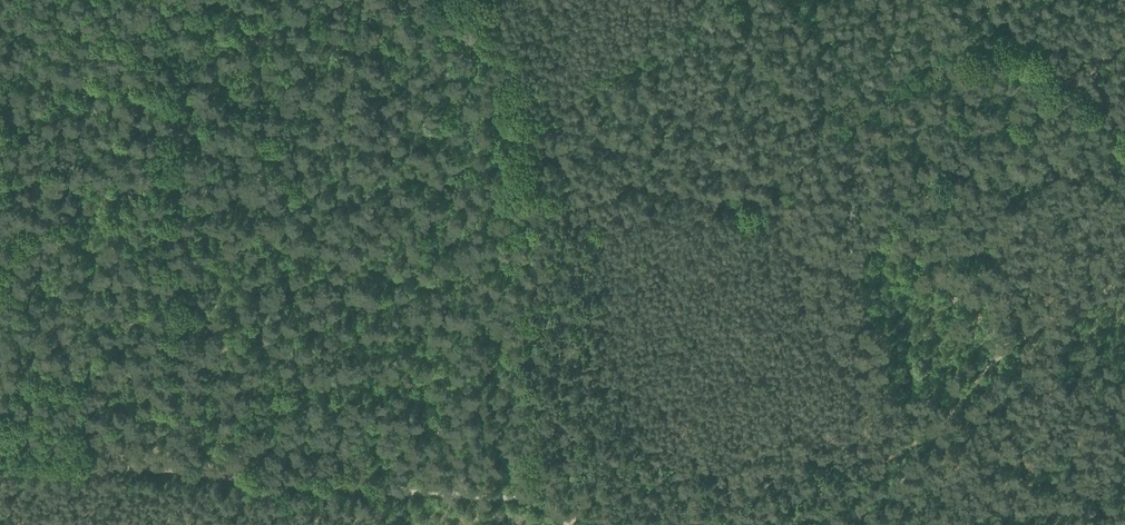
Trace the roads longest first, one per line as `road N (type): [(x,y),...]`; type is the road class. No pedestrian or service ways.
road 1 (track): [(554,506),(777,516),(880,446),(913,438),(959,377),(1038,320),(1099,287),(1124,288)]
road 2 (track): [(538,495),(531,144),(472,0)]
road 3 (track): [(170,470),(165,280),(176,89),(113,8)]
road 4 (track): [(538,495),(170,470)]
road 5 (track): [(973,0),(1124,120)]
road 6 (track): [(170,470),(0,456)]
road 7 (track): [(172,78),(291,0)]

